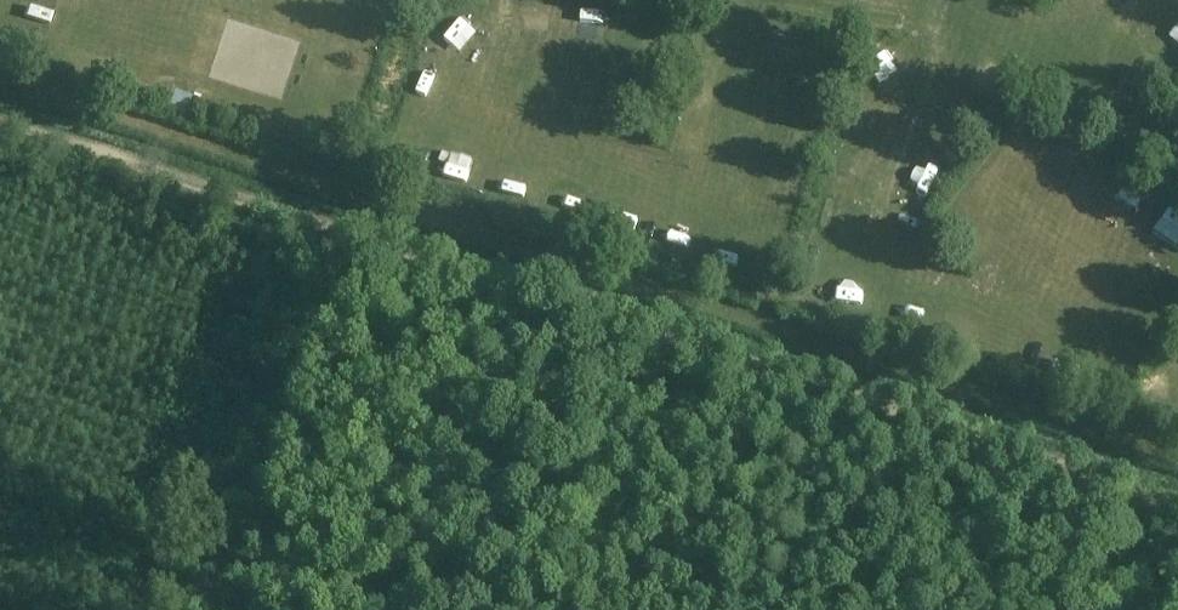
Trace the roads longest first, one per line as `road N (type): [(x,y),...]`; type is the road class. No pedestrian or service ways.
road 1 (track): [(1177,503),(0,121)]

